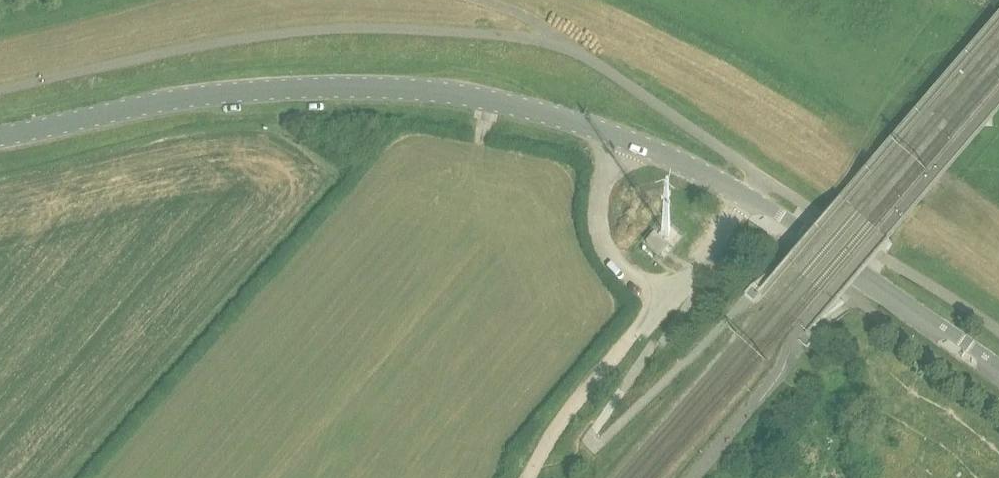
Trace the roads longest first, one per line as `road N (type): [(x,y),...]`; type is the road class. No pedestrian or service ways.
road 1 (tertiary): [(750,197),(565,118),(431,89),(203,94),(0,135)]
road 2 (tertiary): [(998,369),(750,197)]
road 3 (track): [(656,305),(550,433),(529,477)]
road 4 (unclassified): [(656,305),(750,197)]

